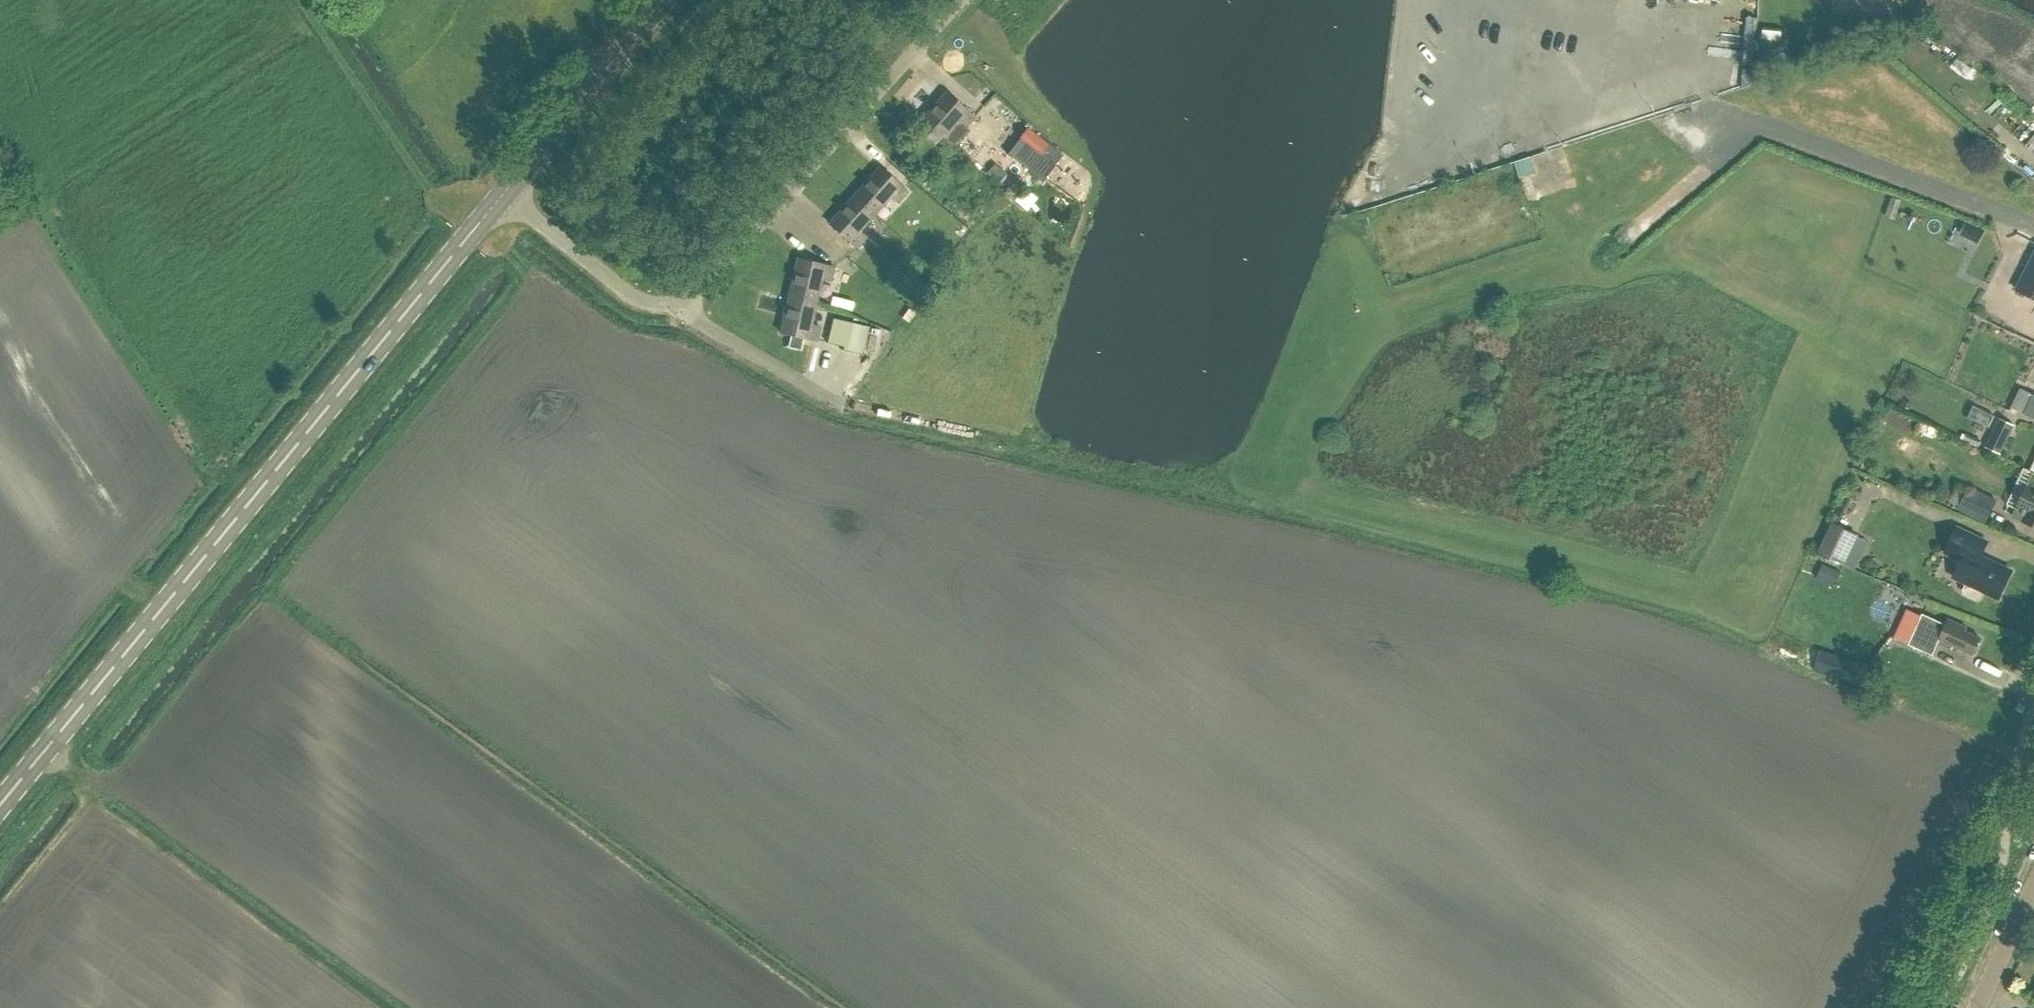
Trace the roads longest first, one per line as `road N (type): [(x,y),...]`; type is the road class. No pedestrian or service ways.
road 1 (secondary): [(0,804),(501,196)]
road 2 (residential): [(684,310),(958,0)]
road 3 (residential): [(1002,439),(834,402),(684,310)]
road 4 (secondary): [(501,196),(662,0)]
road 5 (residential): [(501,196),(620,294),(684,310)]
road 6 (unclassified): [(1981,1007),(2033,895)]

